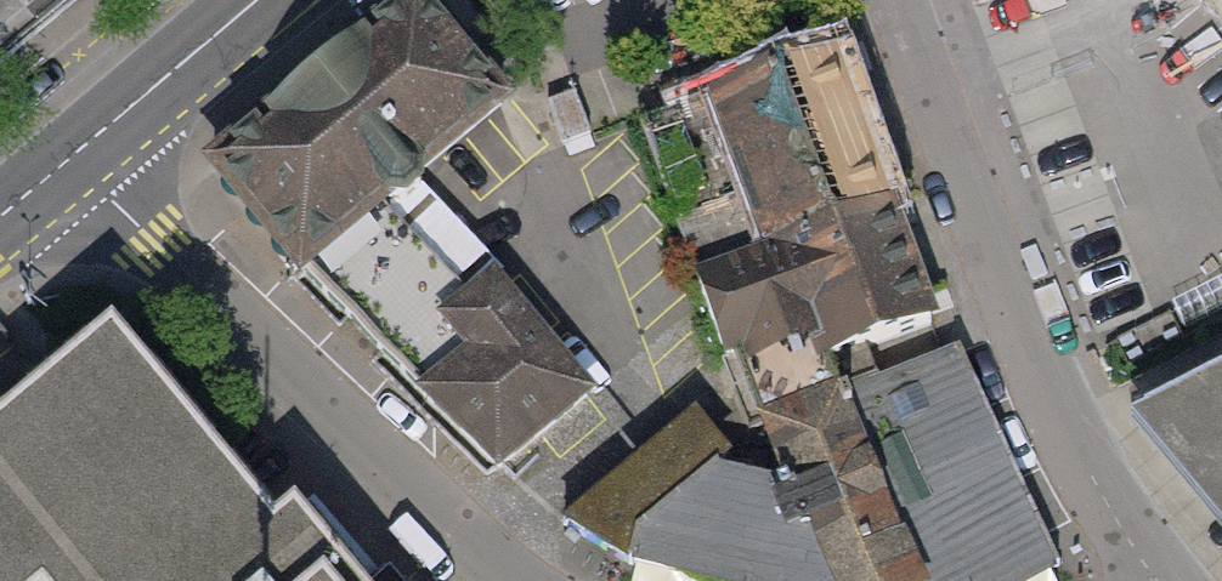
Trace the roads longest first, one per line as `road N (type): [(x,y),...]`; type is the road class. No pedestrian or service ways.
road 1 (residential): [(1154,580),(1045,403),(893,0)]
road 2 (residential): [(72,156),(384,468),(516,580)]
road 3 (primary): [(72,156),(255,0)]

